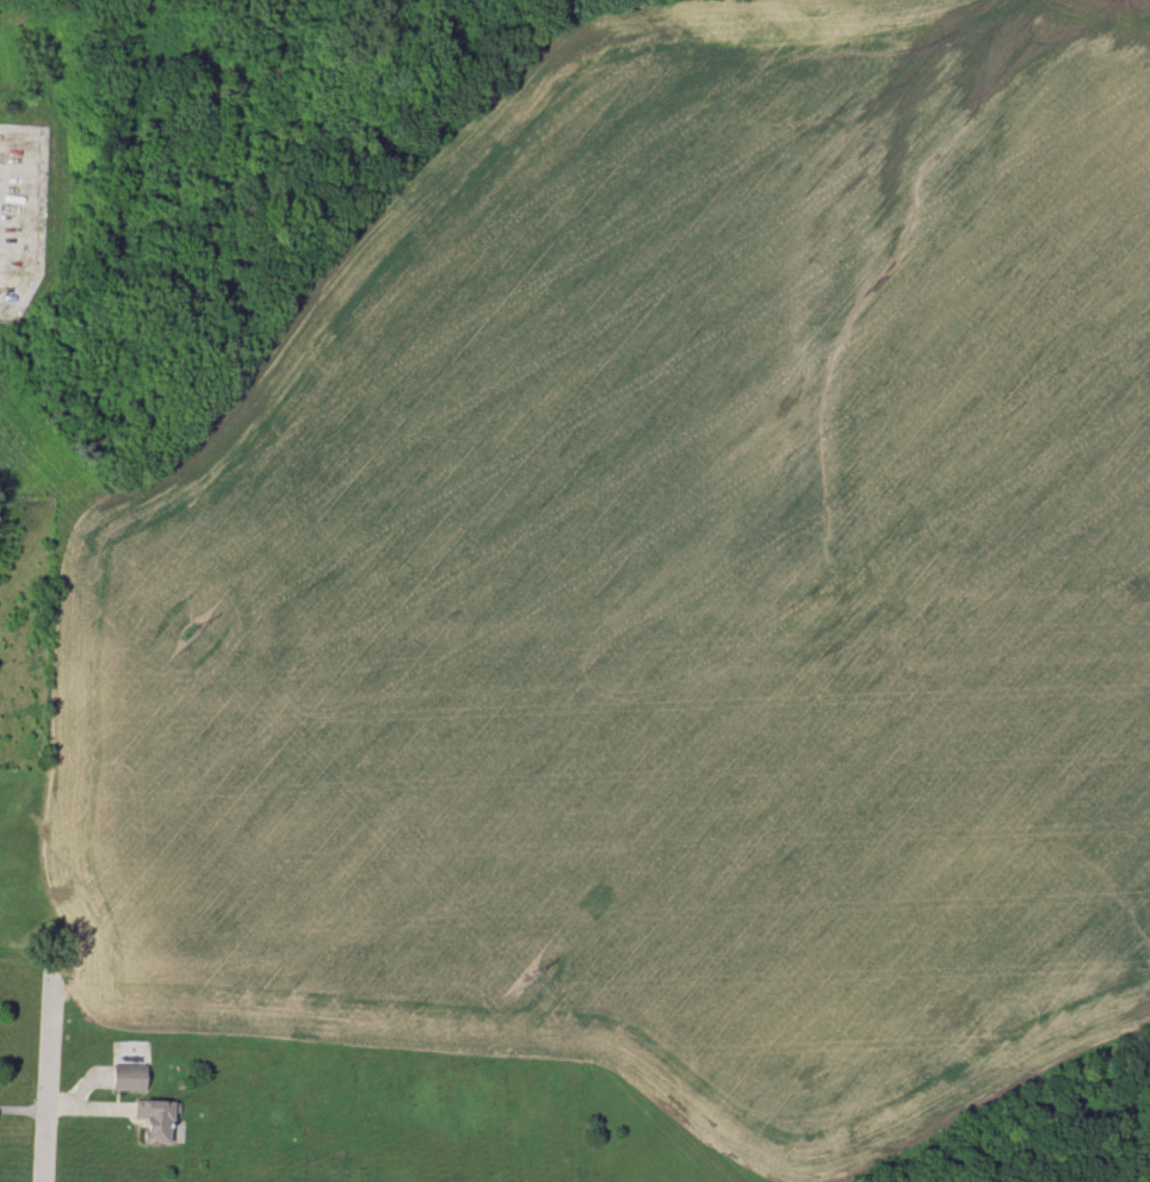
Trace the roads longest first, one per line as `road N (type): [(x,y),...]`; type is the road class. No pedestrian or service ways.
road 1 (residential): [(39,1181),(48,985)]

